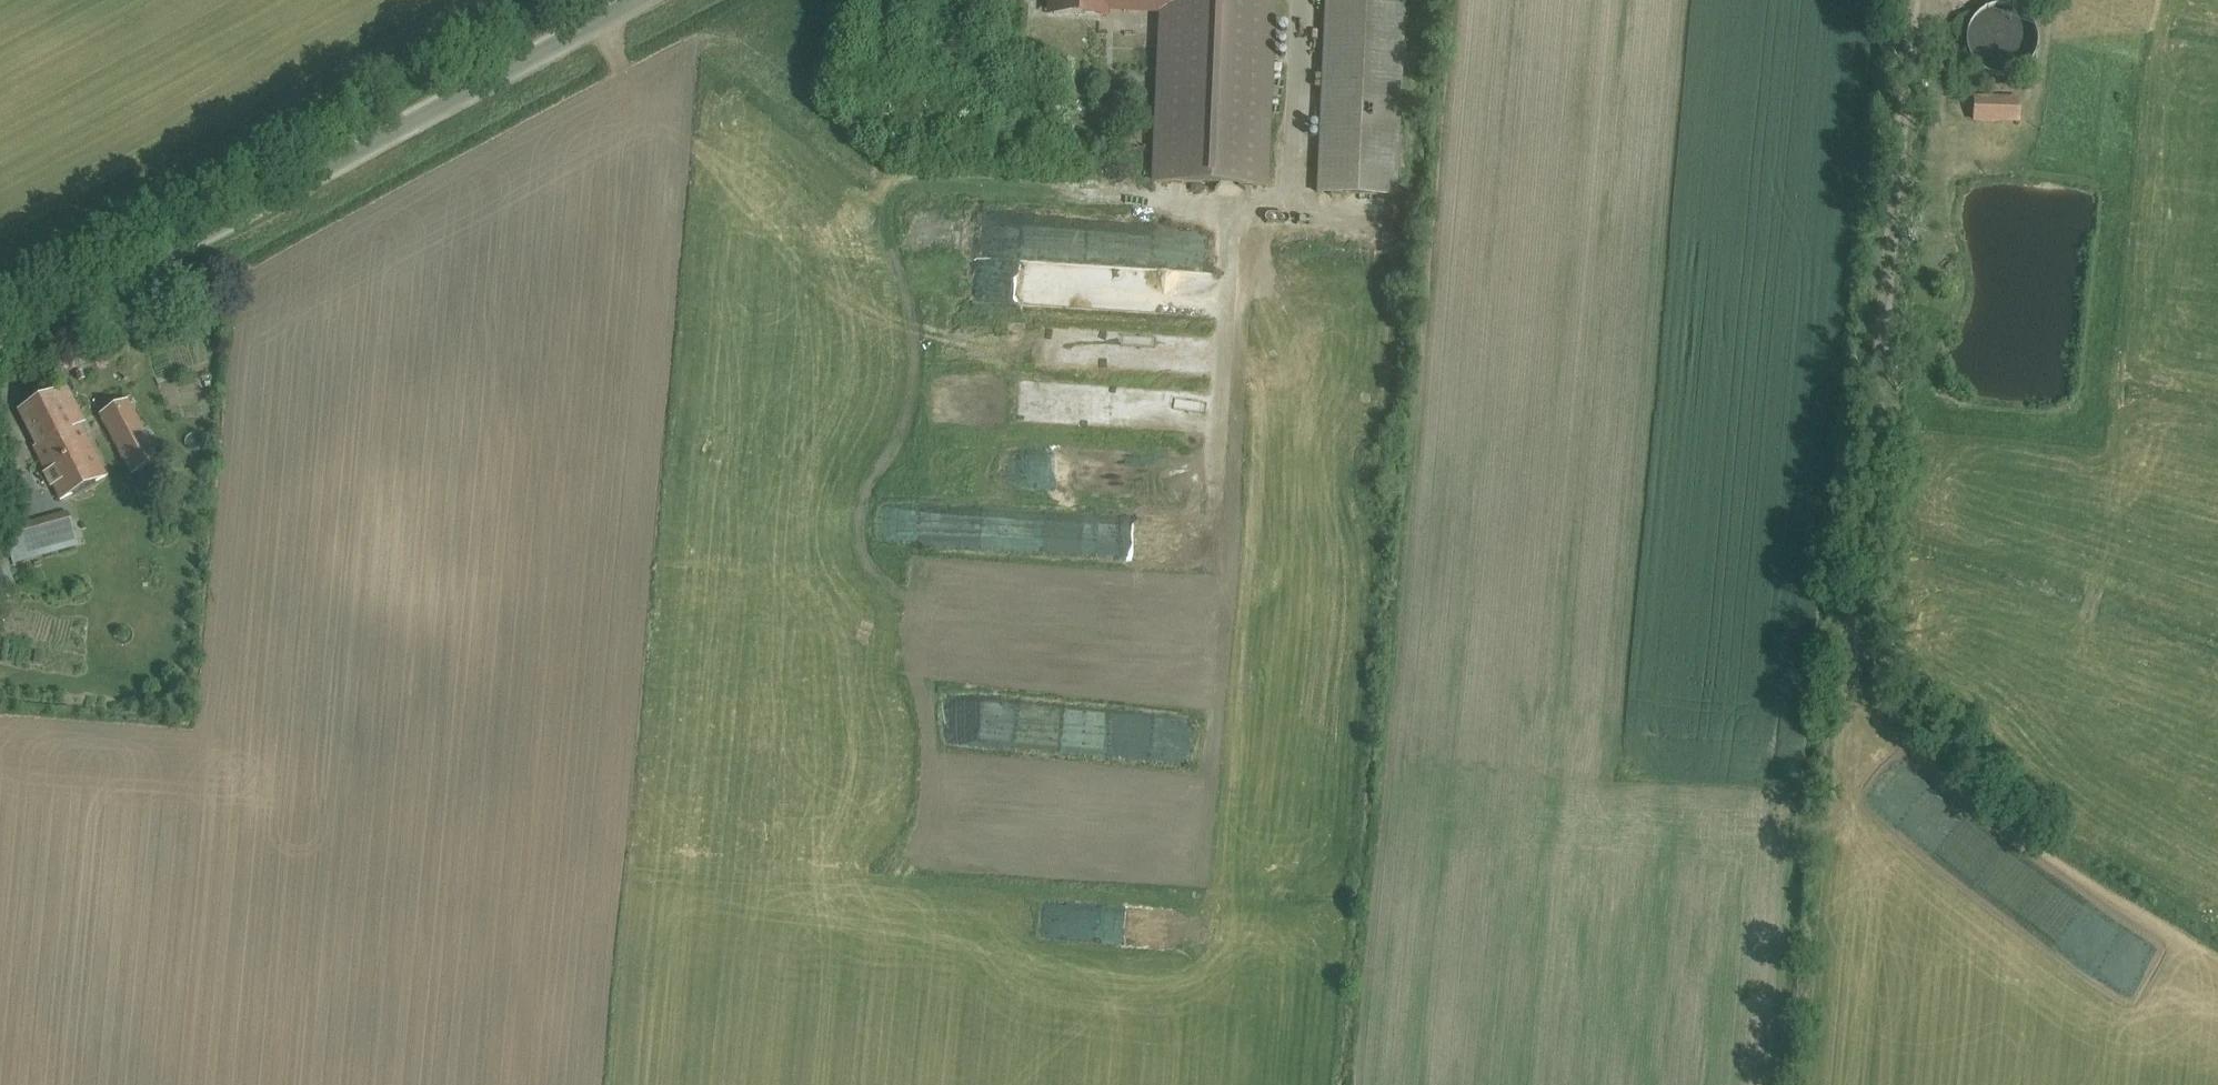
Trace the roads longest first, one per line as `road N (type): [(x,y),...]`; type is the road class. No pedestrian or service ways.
road 1 (unclassified): [(619,0),(0,331)]

